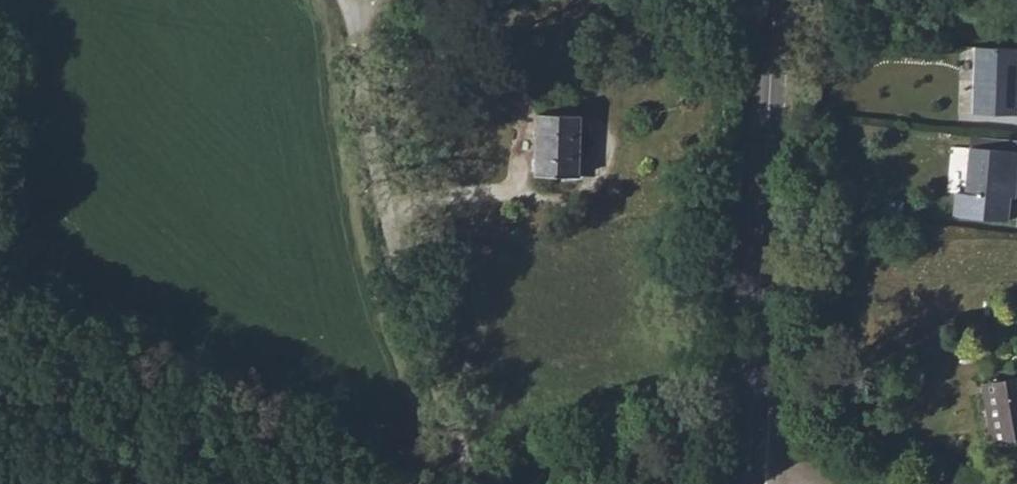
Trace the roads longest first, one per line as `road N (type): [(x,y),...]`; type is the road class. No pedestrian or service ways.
road 1 (unclassified): [(477,483),(416,330),(377,178),(359,0)]
road 2 (secondary): [(775,0),(750,483)]

